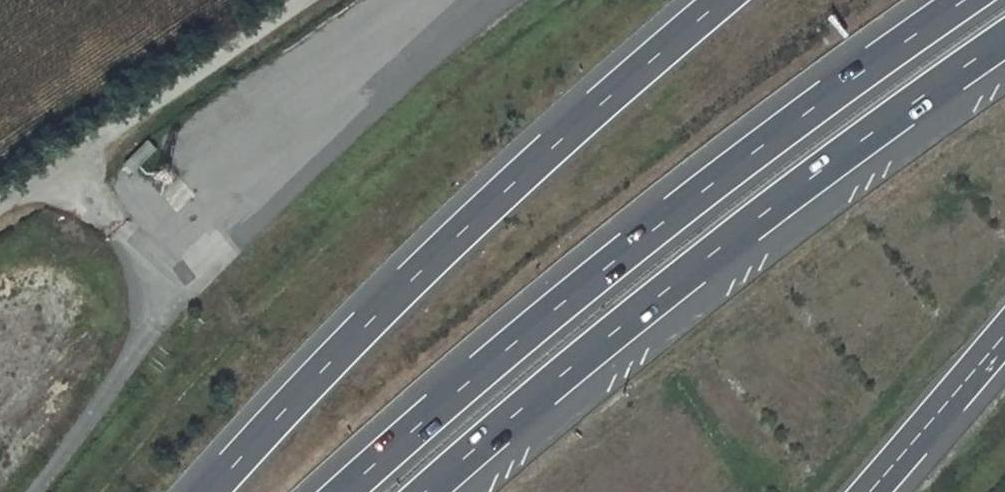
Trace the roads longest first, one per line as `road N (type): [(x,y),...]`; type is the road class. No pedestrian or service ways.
road 1 (motorway): [(963,0),(690,201),(343,491)]
road 2 (motorway): [(427,491),(764,214),(1004,39)]
road 3 (motorway): [(722,0),(419,272),(209,491)]
road 4 (track): [(56,166),(295,0)]
road 5 (motorway): [(870,491),(1004,335)]

